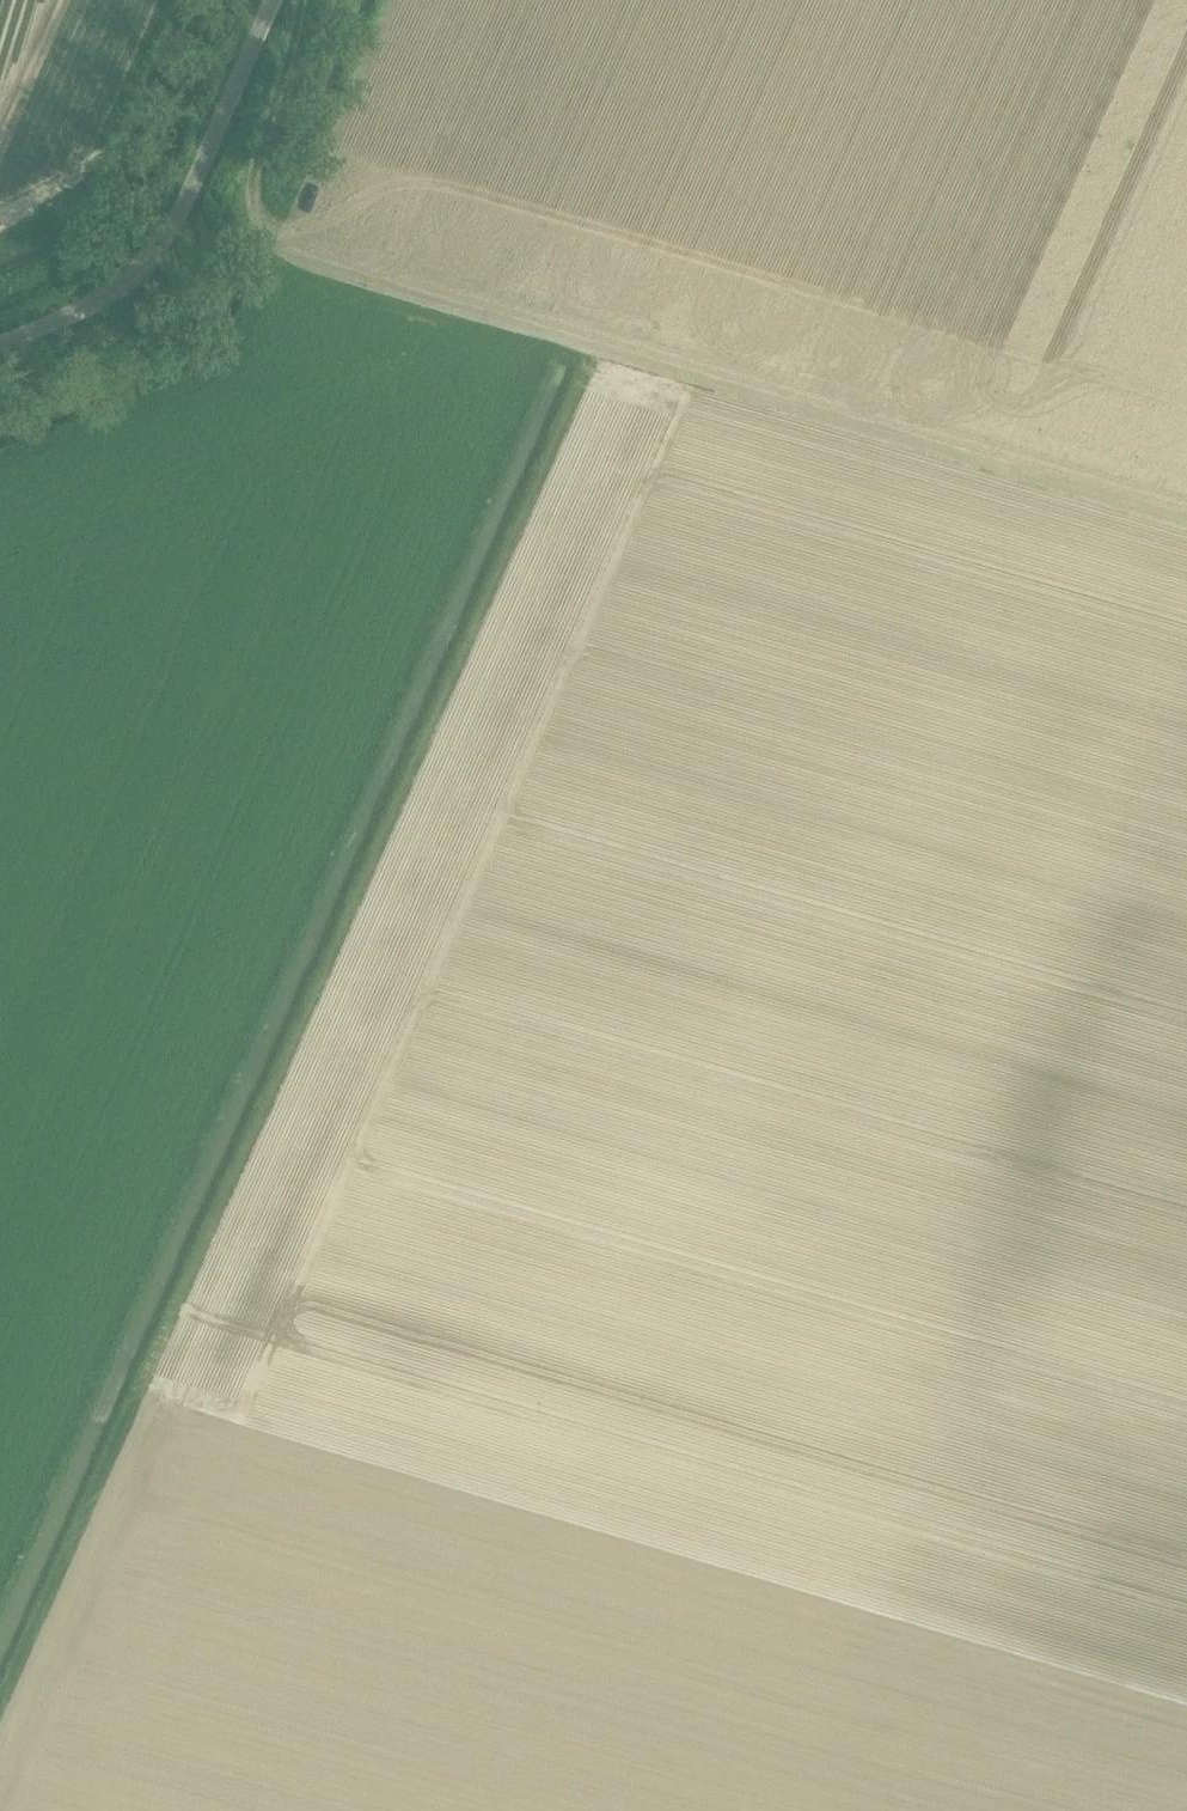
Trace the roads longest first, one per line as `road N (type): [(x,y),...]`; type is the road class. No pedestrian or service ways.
road 1 (track): [(0,1586),(557,336)]
road 2 (track): [(1186,521),(294,256),(267,228),(253,183),(301,0)]
road 3 (track): [(389,0),(228,359),(187,389),(0,462)]
road 4 (unclassified): [(0,342),(99,300),(153,256),(180,212),(273,0)]
road 5 (track): [(262,218),(177,341),(0,414)]
road 6 (track): [(0,245),(60,216),(90,189),(173,0)]

